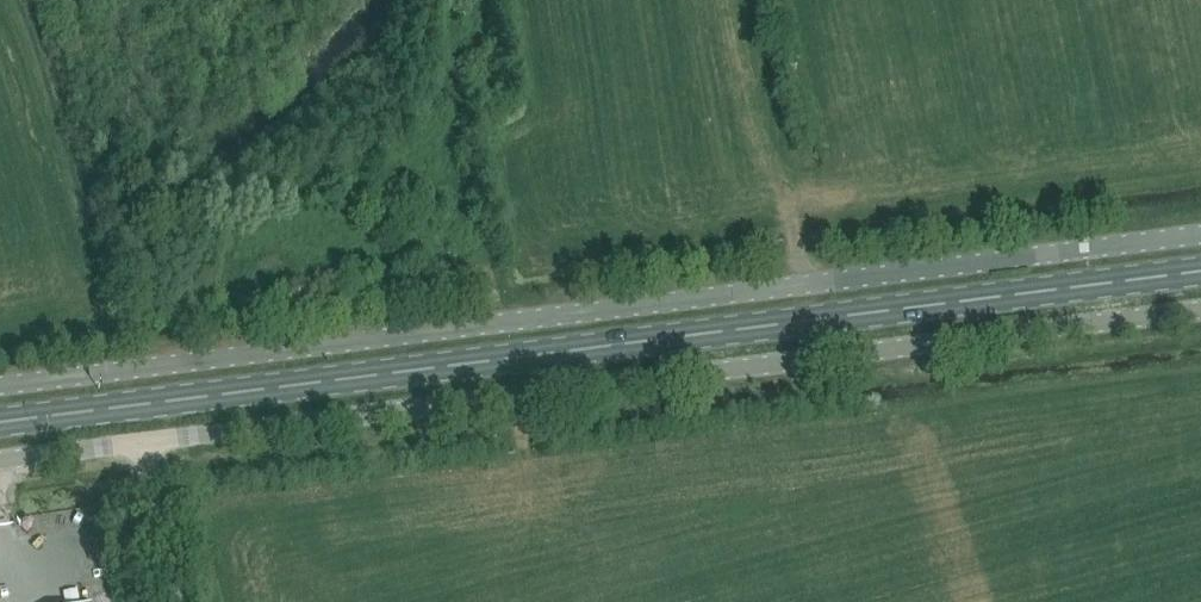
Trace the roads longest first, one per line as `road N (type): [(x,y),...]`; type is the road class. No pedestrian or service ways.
road 1 (unclassified): [(0,387),(1200,231)]
road 2 (primary): [(0,424),(1200,276)]
road 3 (unclassified): [(144,440),(1200,310)]
road 4 (unclassified): [(182,601),(144,440)]
road 5 (unclassified): [(0,459),(144,440)]

